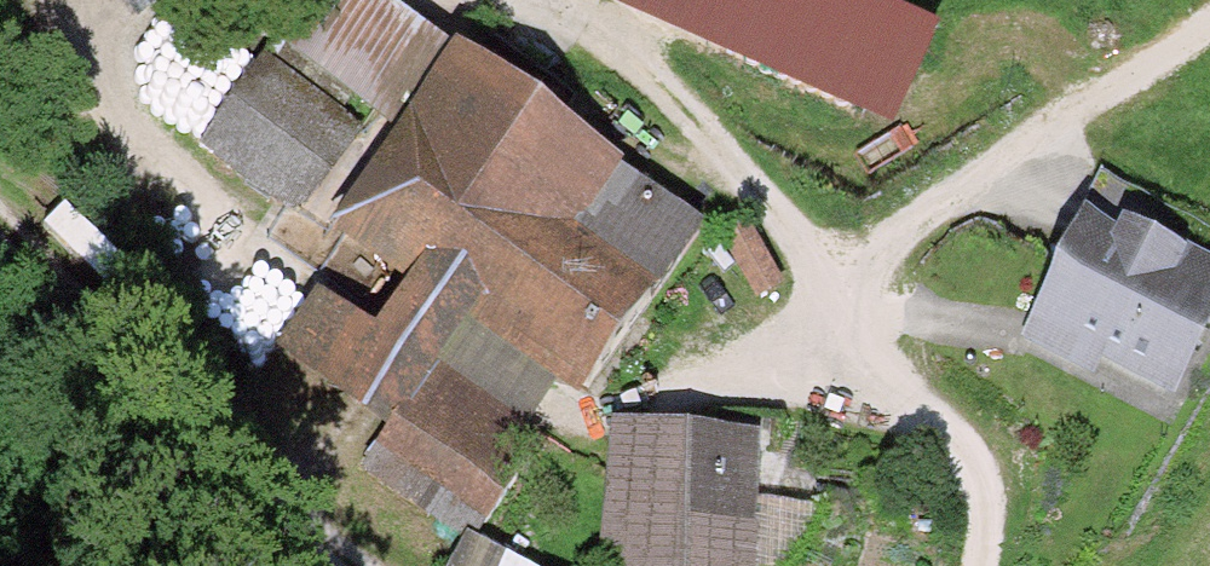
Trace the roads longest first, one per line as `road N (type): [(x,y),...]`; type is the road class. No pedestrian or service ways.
road 1 (track): [(480,0),(625,60),(890,355),(955,458),(971,517),(962,565)]
road 2 (track): [(0,235),(352,565)]
road 3 (track): [(1209,23),(909,213),(840,305)]

